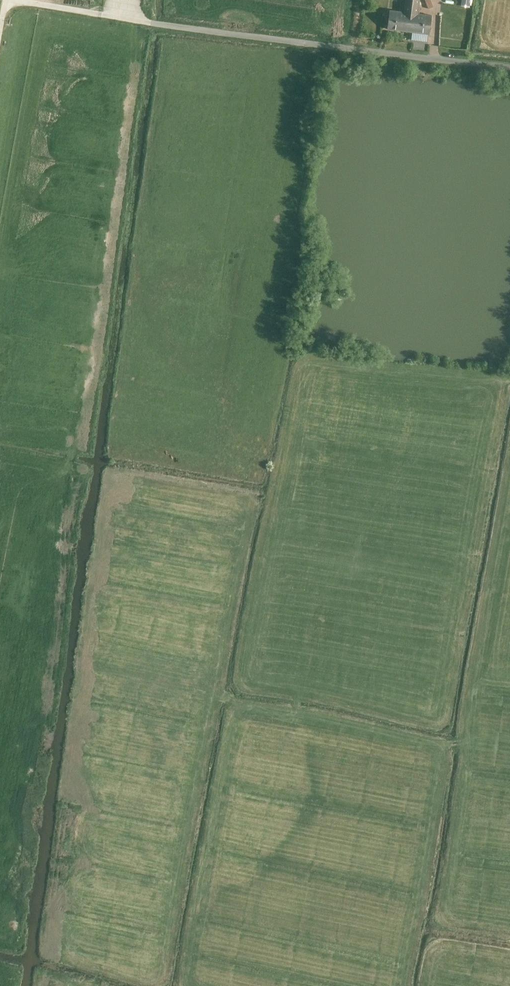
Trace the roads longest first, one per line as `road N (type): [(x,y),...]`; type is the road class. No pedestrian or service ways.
road 1 (residential): [(509,68),(145,22),(123,2)]

